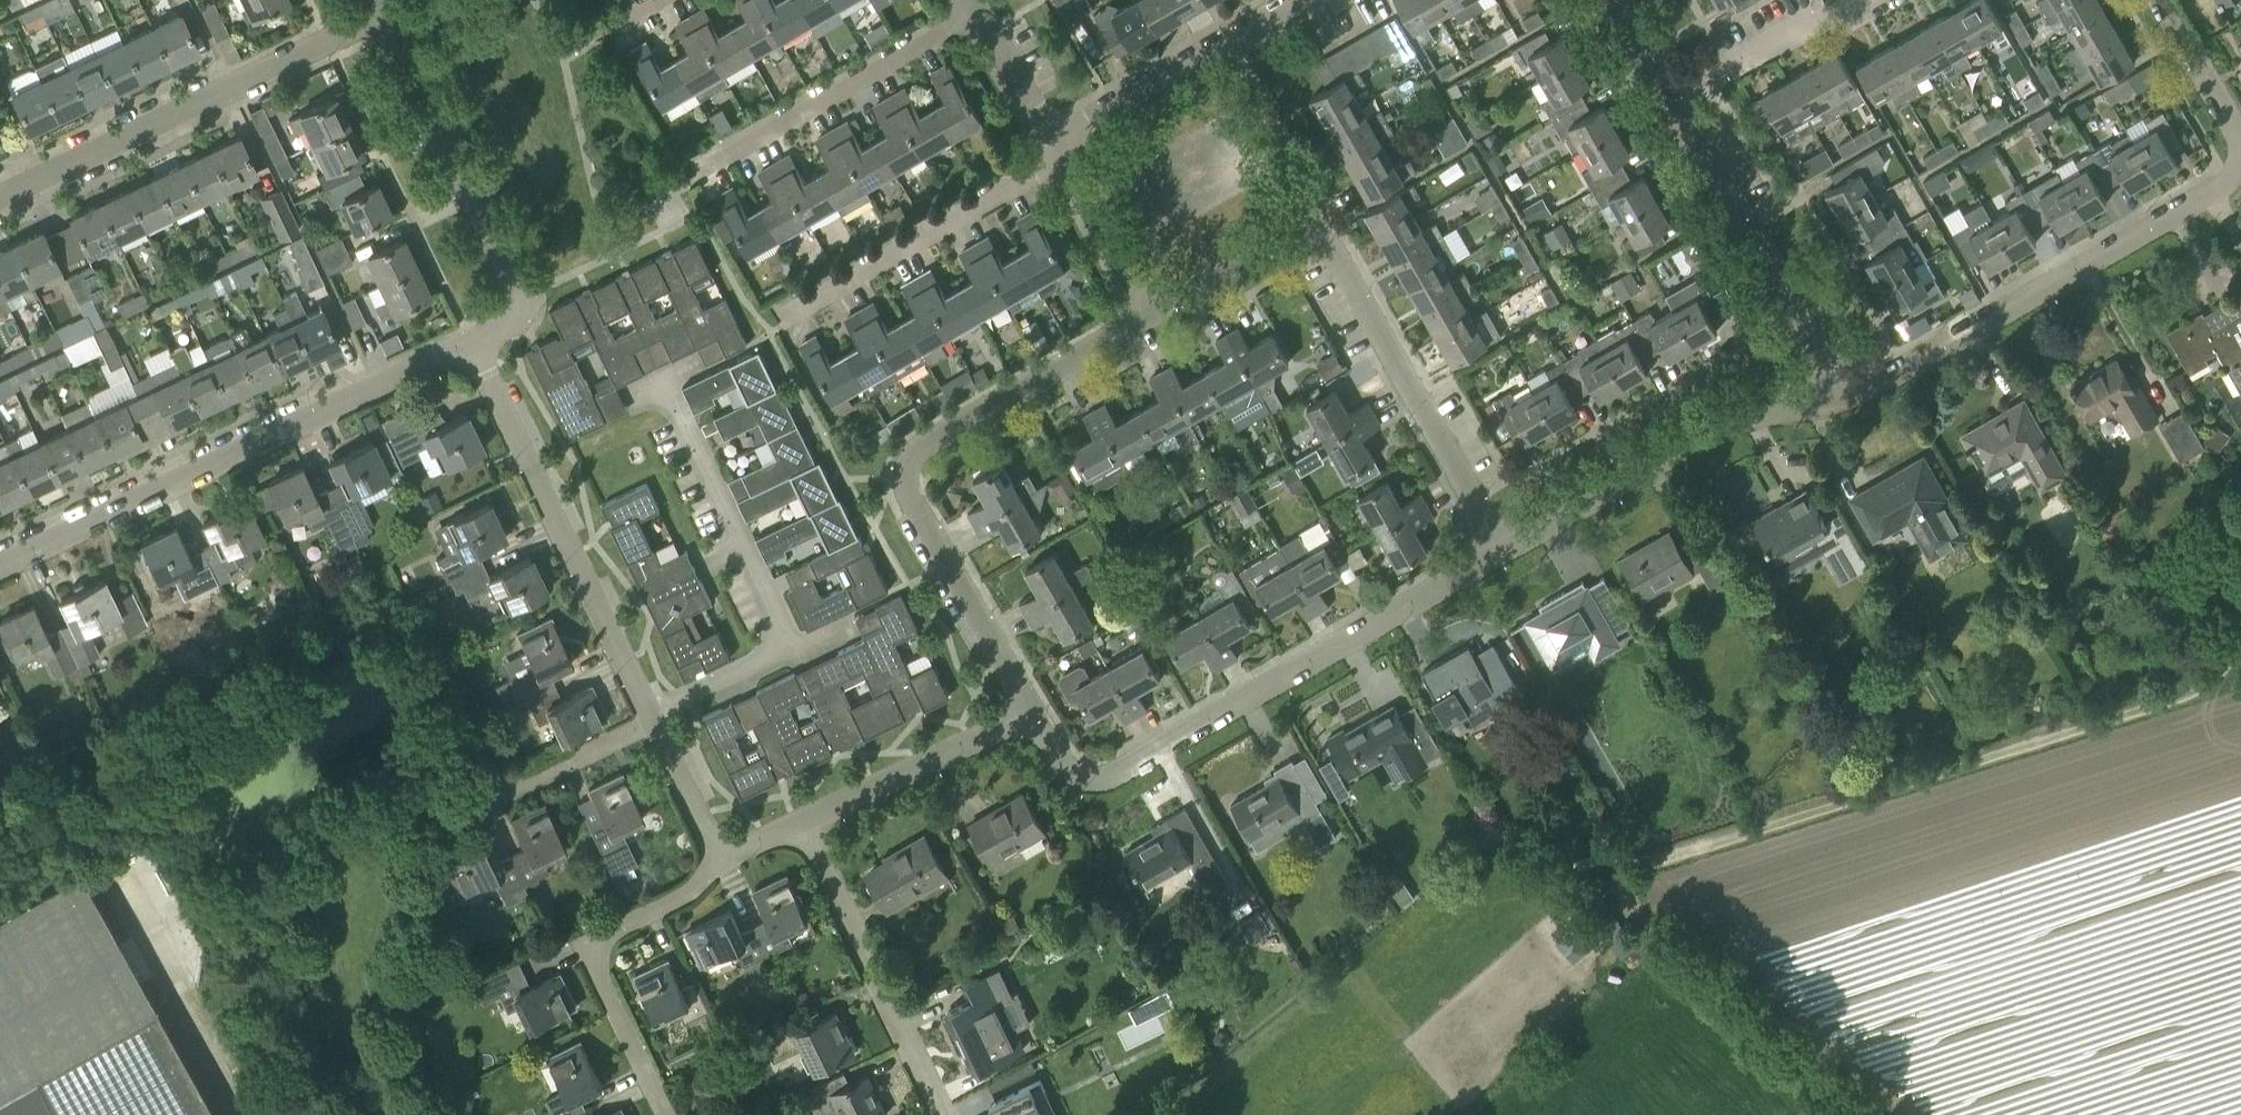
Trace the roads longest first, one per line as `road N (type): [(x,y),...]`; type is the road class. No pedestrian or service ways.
road 1 (track): [(1860,1114),(1635,914),(1629,887),(1643,865),(2189,695),(2221,670),(2240,639)]
road 2 (unclassified): [(1850,397),(2215,193),(2233,172),(2235,122),(2163,0)]
road 3 (unclassified): [(1029,715),(911,492),(913,448),(926,433),(1143,309)]
road 4 (unclassified): [(1029,715),(1076,754),(1135,754),(1491,545)]
road 5 (residential): [(0,563),(463,336)]
road 6 (residential): [(0,196),(388,12)]
road 7 (unclassified): [(653,721),(463,336)]
road 8 (unclassified): [(1491,545),(1695,435),(1850,397)]
road 9 (unclassified): [(463,336),(504,306),(507,276),(388,12)]
road 10 (unclassified): [(1491,545),(1332,263),(1294,244)]
road 11 (unclassified): [(670,1114),(586,934),(719,854)]
road 12 (unclassified): [(1850,397),(1674,95)]
road 13 (residential): [(689,181),(971,7)]
road 14 (unclassified): [(943,1114),(797,824)]
road 15 (residential): [(784,313),(1055,156)]
road 16 (unclassified): [(1043,131),(1284,0)]
road 17 (unclassified): [(797,824),(1029,715)]
road 18 (unclassified): [(469,804),(653,721)]
road 19 (unclassified): [(1674,95),(1839,0)]
road 20 (unclassified): [(1143,309),(1055,156)]
road 21 (unclassified): [(1143,309),(1260,244),(1294,244)]
road 22 (unclassified): [(719,854),(653,721)]
road 23 (unclassified): [(1043,131),(971,7)]

